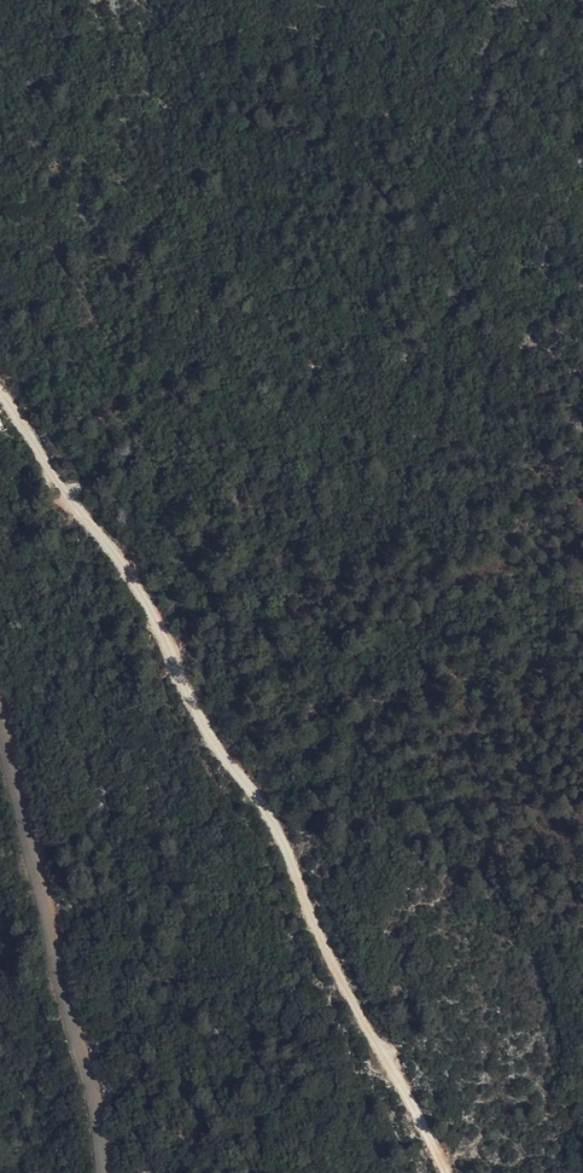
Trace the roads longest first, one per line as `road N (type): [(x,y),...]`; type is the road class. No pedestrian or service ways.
road 1 (track): [(0,388),(143,596),(212,741),(269,815),(340,981),(444,1172)]
road 2 (residential): [(105,1172),(0,733)]

